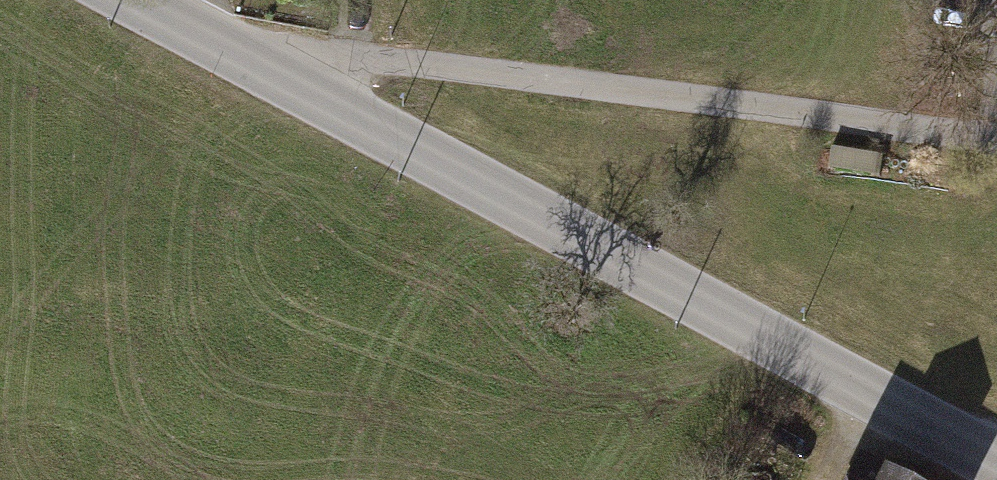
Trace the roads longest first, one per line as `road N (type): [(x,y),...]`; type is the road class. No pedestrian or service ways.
road 1 (tertiary): [(317,107),(996,470)]
road 2 (residential): [(996,140),(375,63),(317,107)]
road 3 (tertiary): [(112,0),(317,107)]

